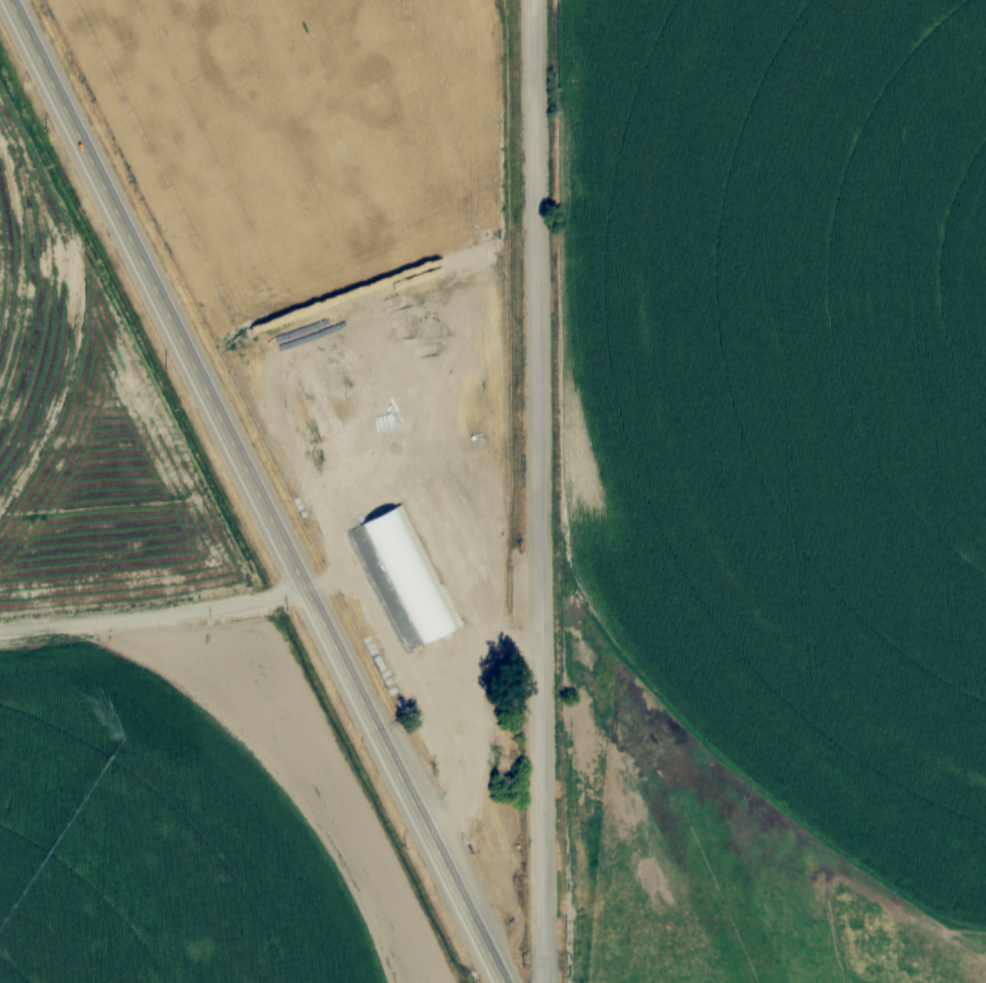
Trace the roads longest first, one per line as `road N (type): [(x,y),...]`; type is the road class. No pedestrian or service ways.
road 1 (primary): [(503,982),(9,0)]
road 2 (residential): [(532,0),(542,982)]

